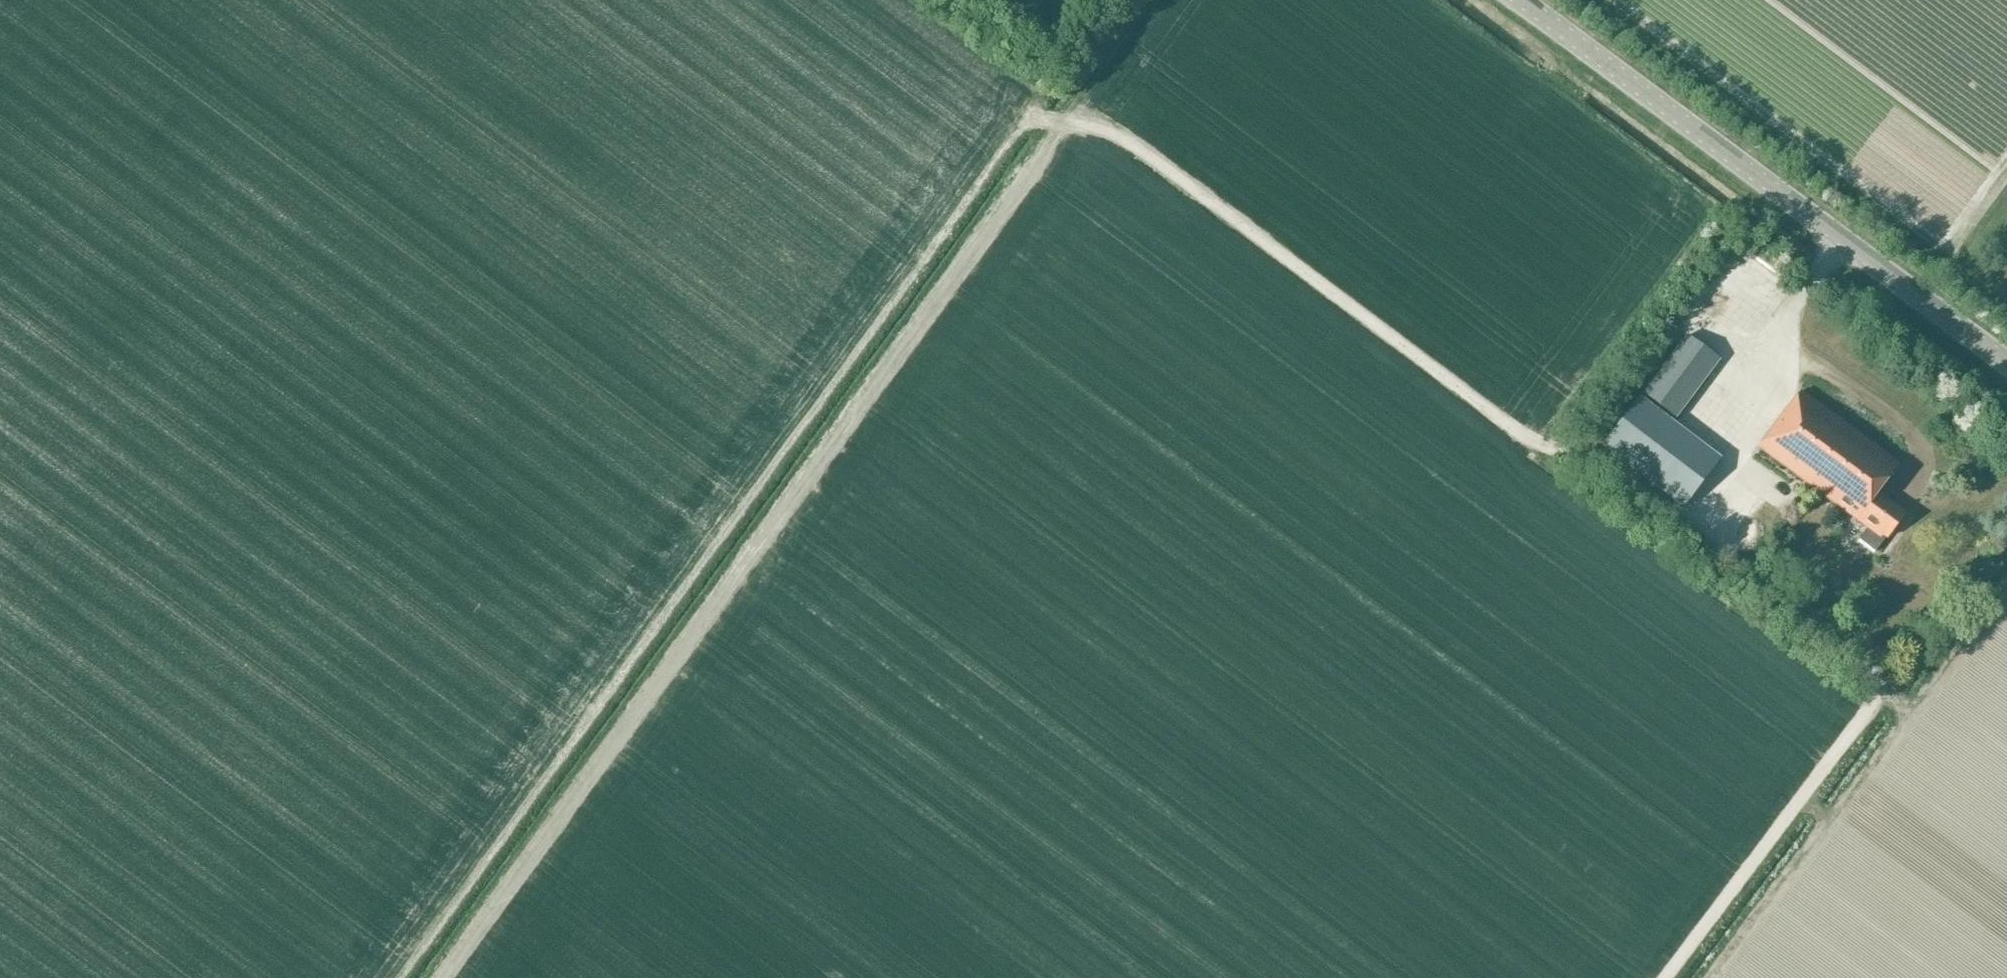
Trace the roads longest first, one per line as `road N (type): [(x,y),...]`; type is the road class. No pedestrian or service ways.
road 1 (unclassified): [(2006,367),(1516,0)]

